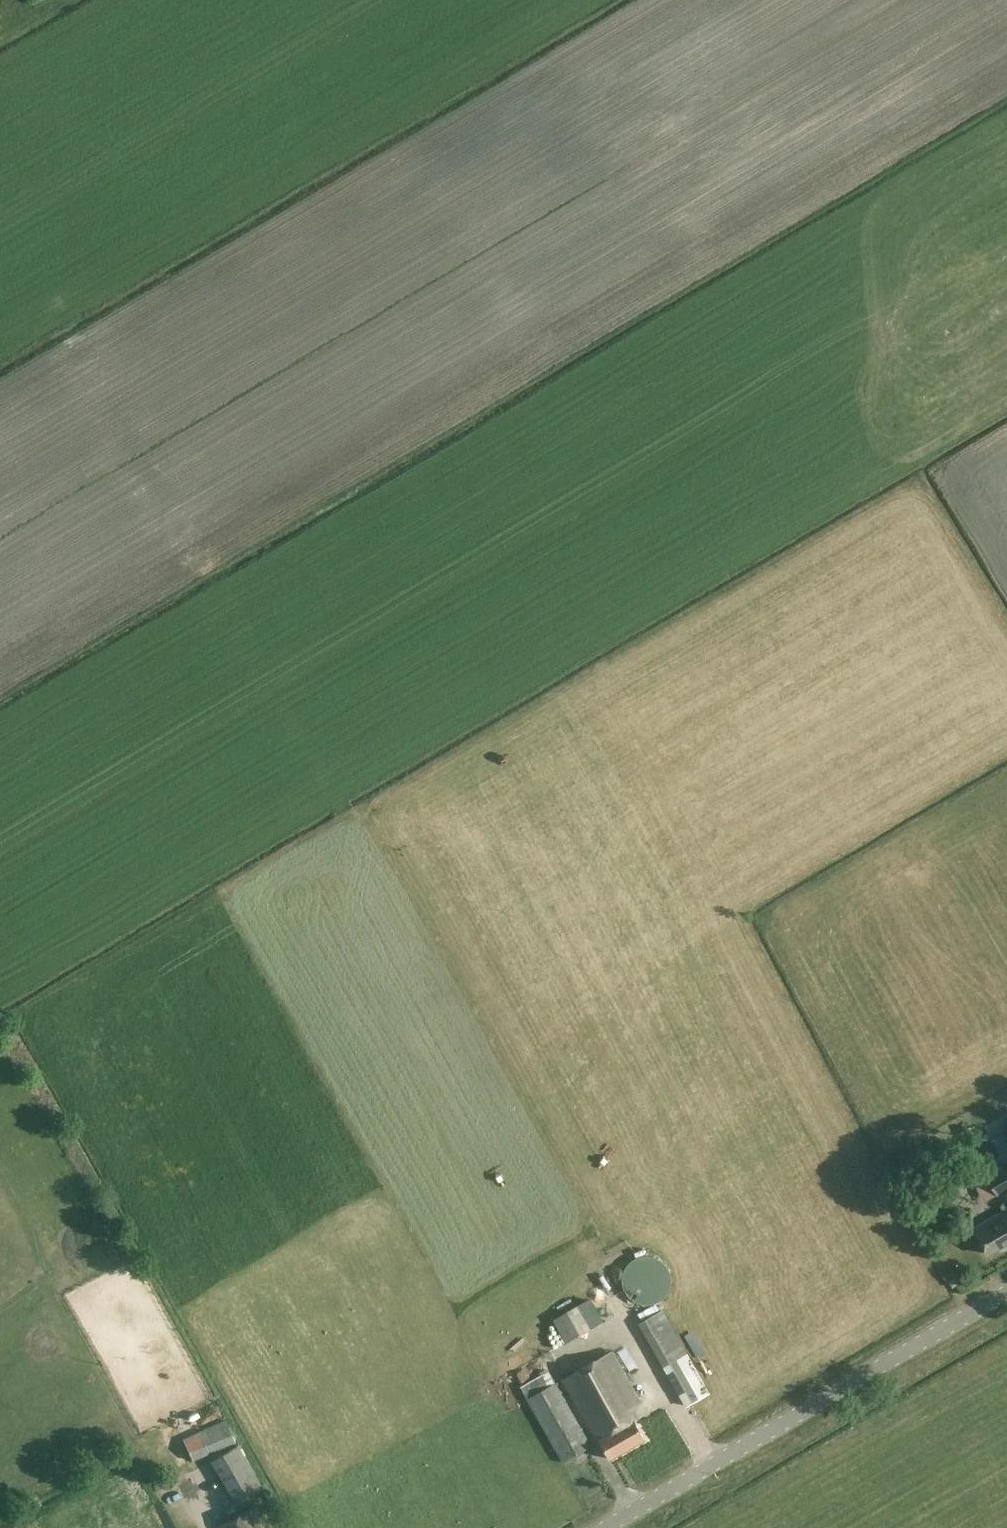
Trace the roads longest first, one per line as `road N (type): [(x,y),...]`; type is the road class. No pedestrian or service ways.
road 1 (tertiary): [(614,1527),(1006,1297)]

